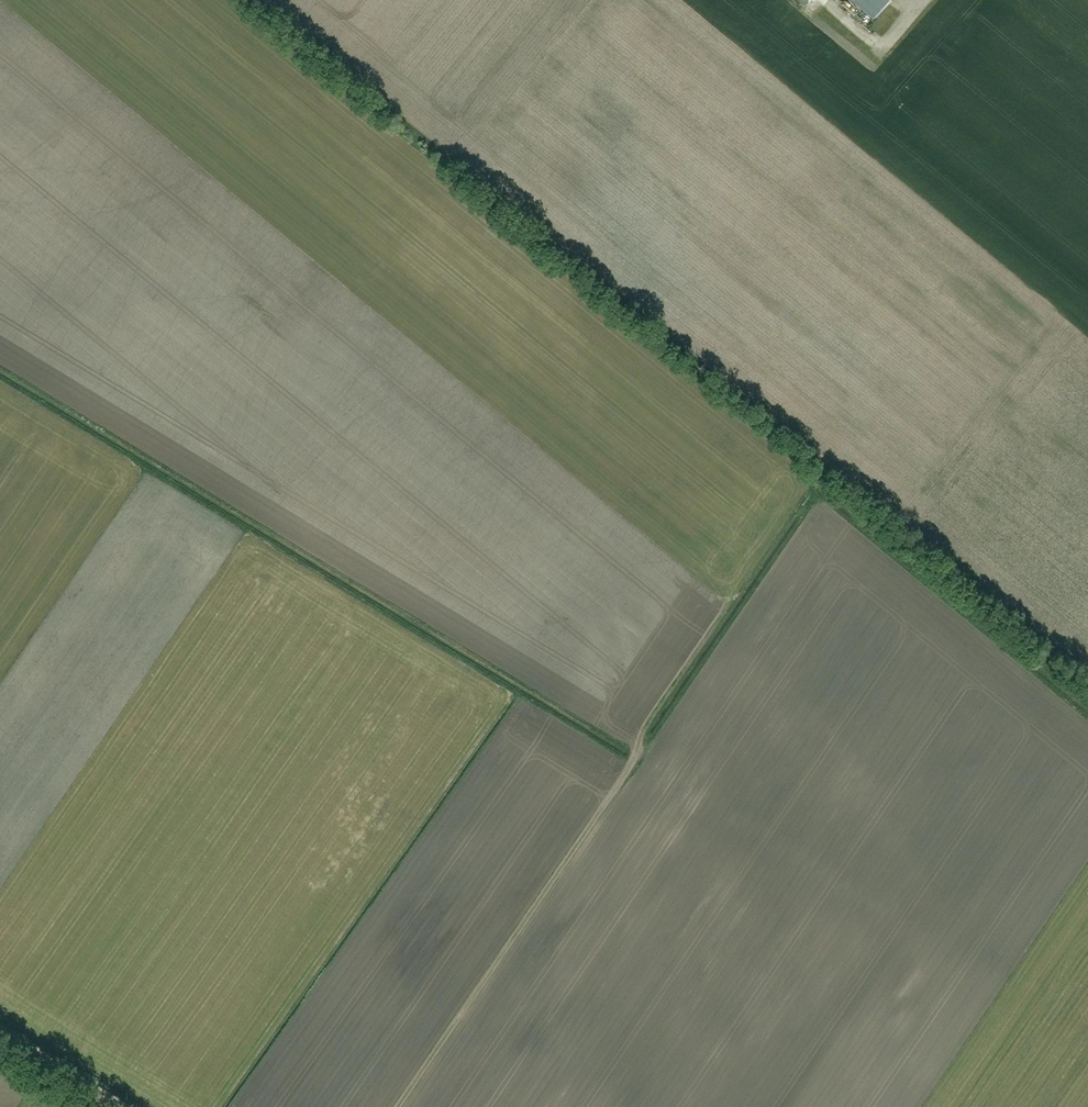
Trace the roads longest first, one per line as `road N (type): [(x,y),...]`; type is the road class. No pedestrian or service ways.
road 1 (track): [(399,1106),(628,767),(643,720),(759,555)]
road 2 (unclassified): [(111,1106),(0,1040)]

